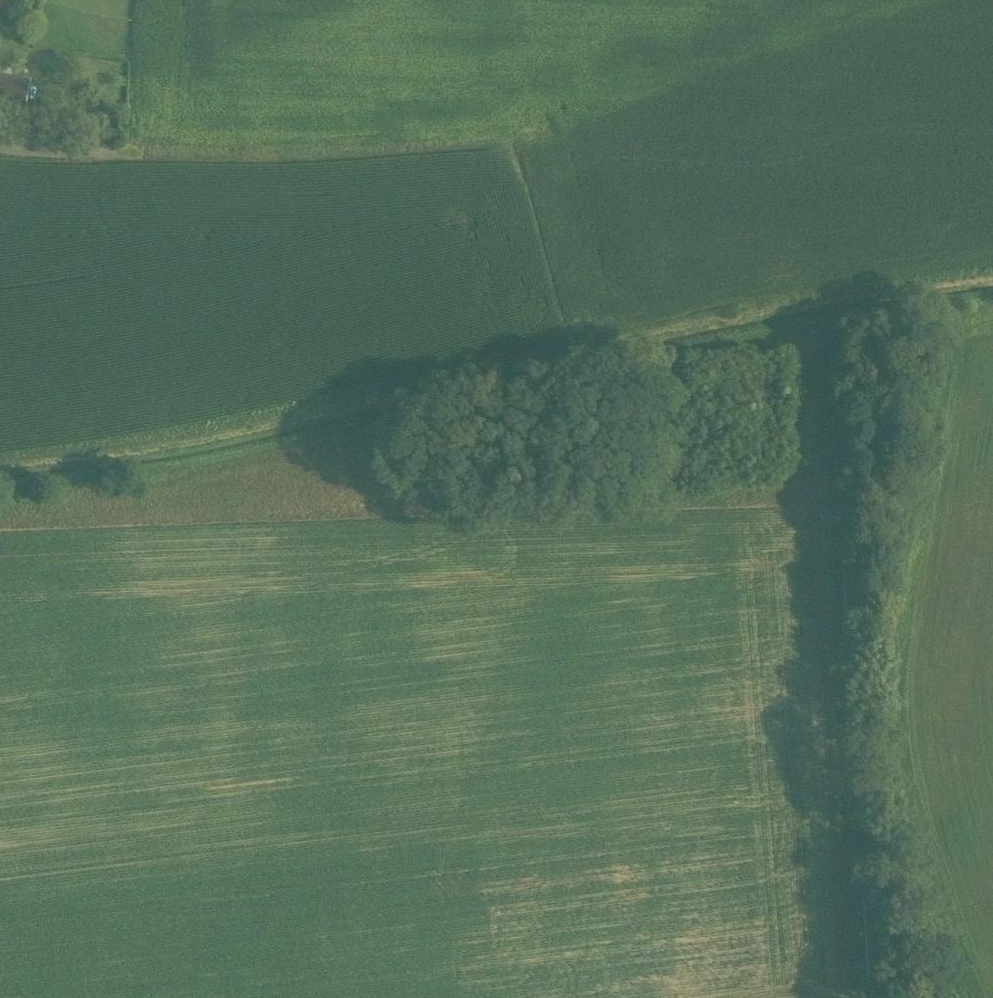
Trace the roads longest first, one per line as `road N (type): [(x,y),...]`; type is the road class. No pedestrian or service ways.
road 1 (track): [(992,286),(586,346),(141,445),(0,461)]

